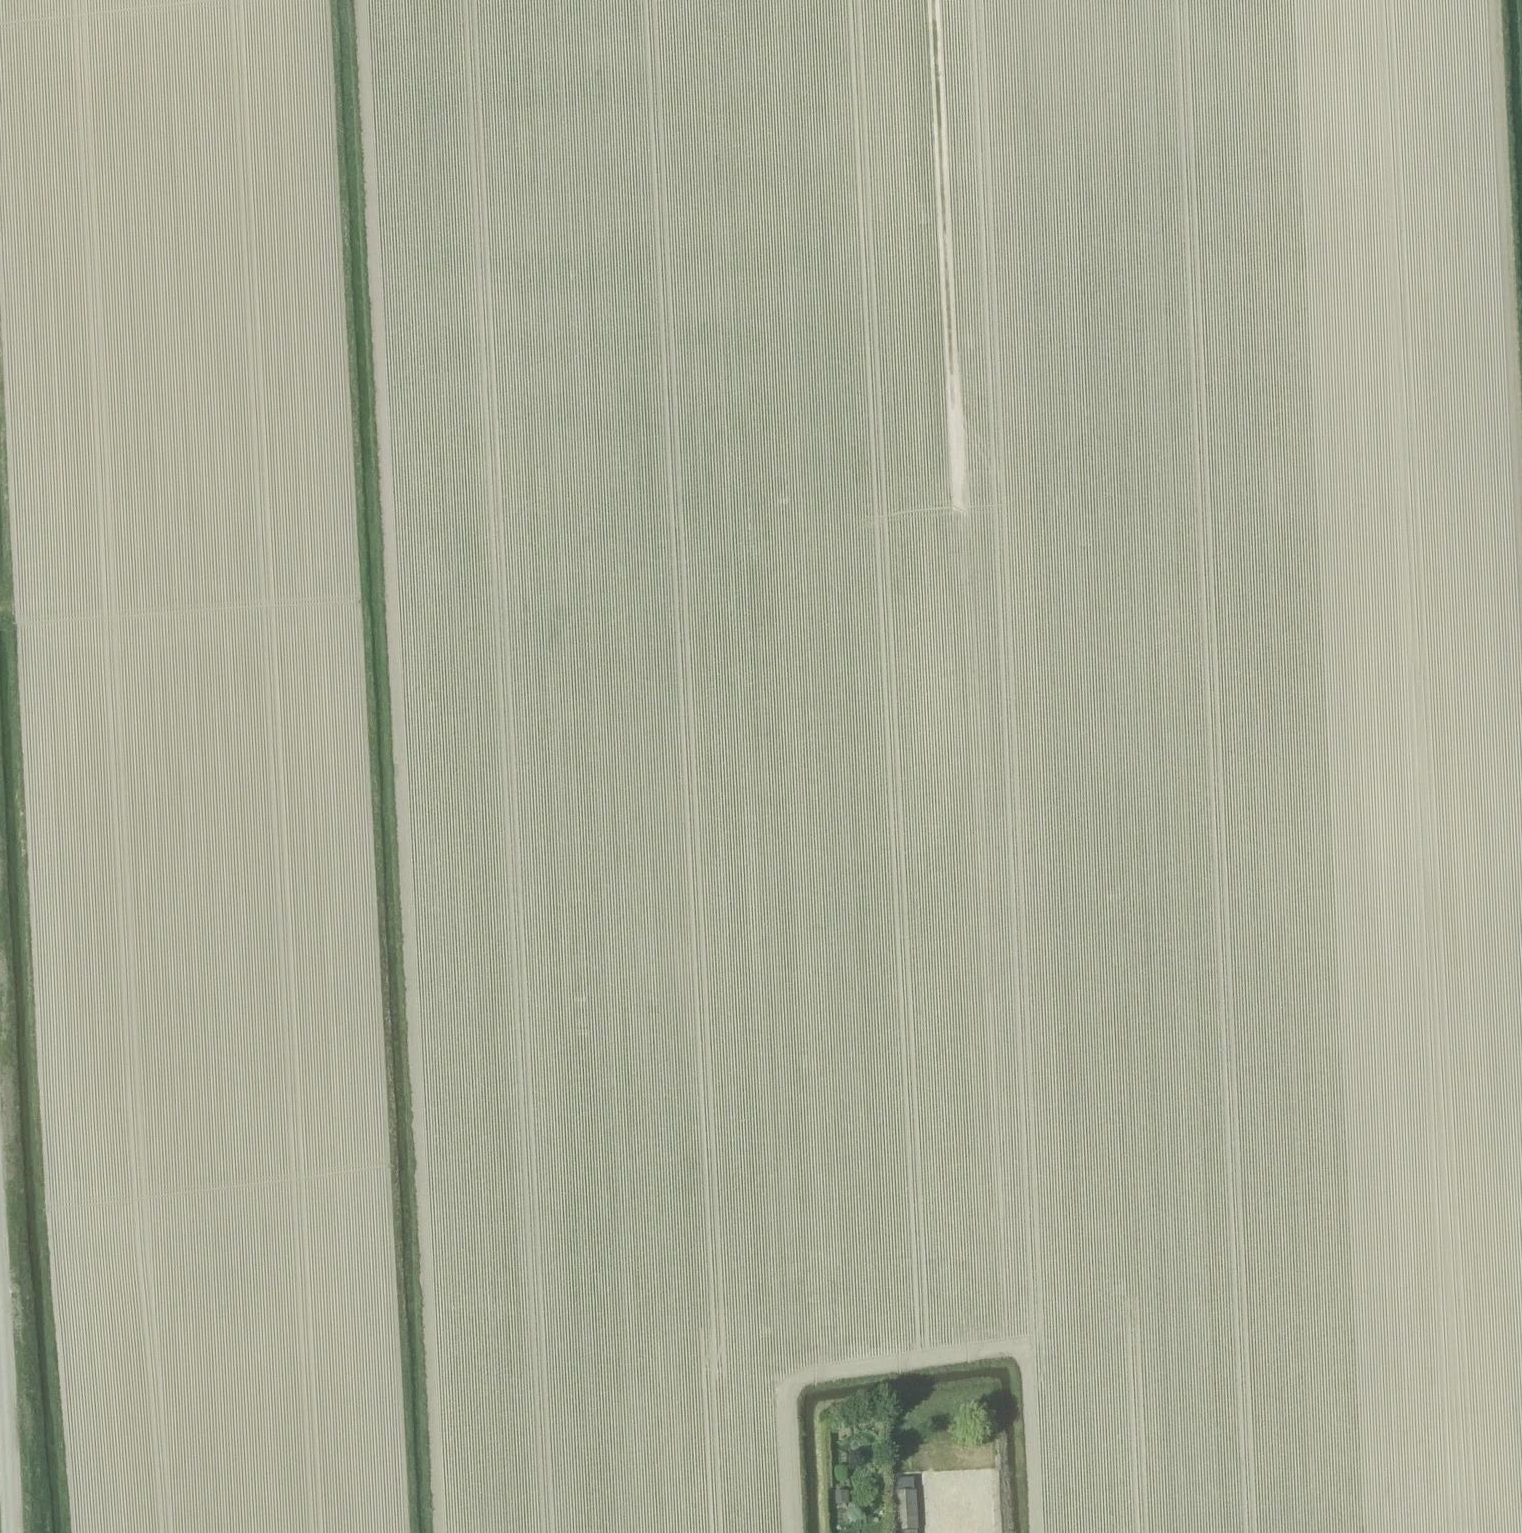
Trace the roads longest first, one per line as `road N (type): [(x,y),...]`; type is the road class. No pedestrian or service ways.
road 1 (tertiary): [(11,1532),(0,1318)]

